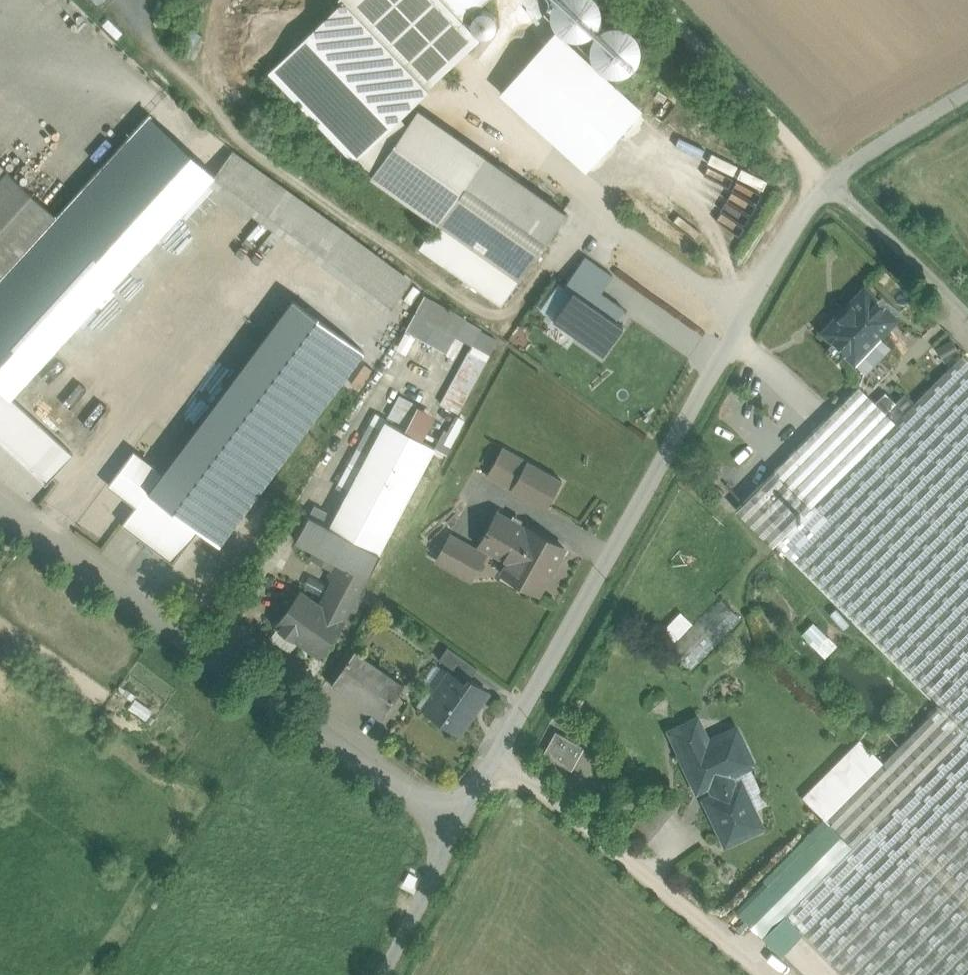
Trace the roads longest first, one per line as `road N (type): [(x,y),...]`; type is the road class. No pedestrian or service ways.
road 1 (unclassified): [(967,97),(823,185),(461,829)]
road 2 (residential): [(0,506),(461,829)]
road 3 (track): [(648,0),(823,185)]
road 4 (unclassified): [(461,829),(384,974)]

